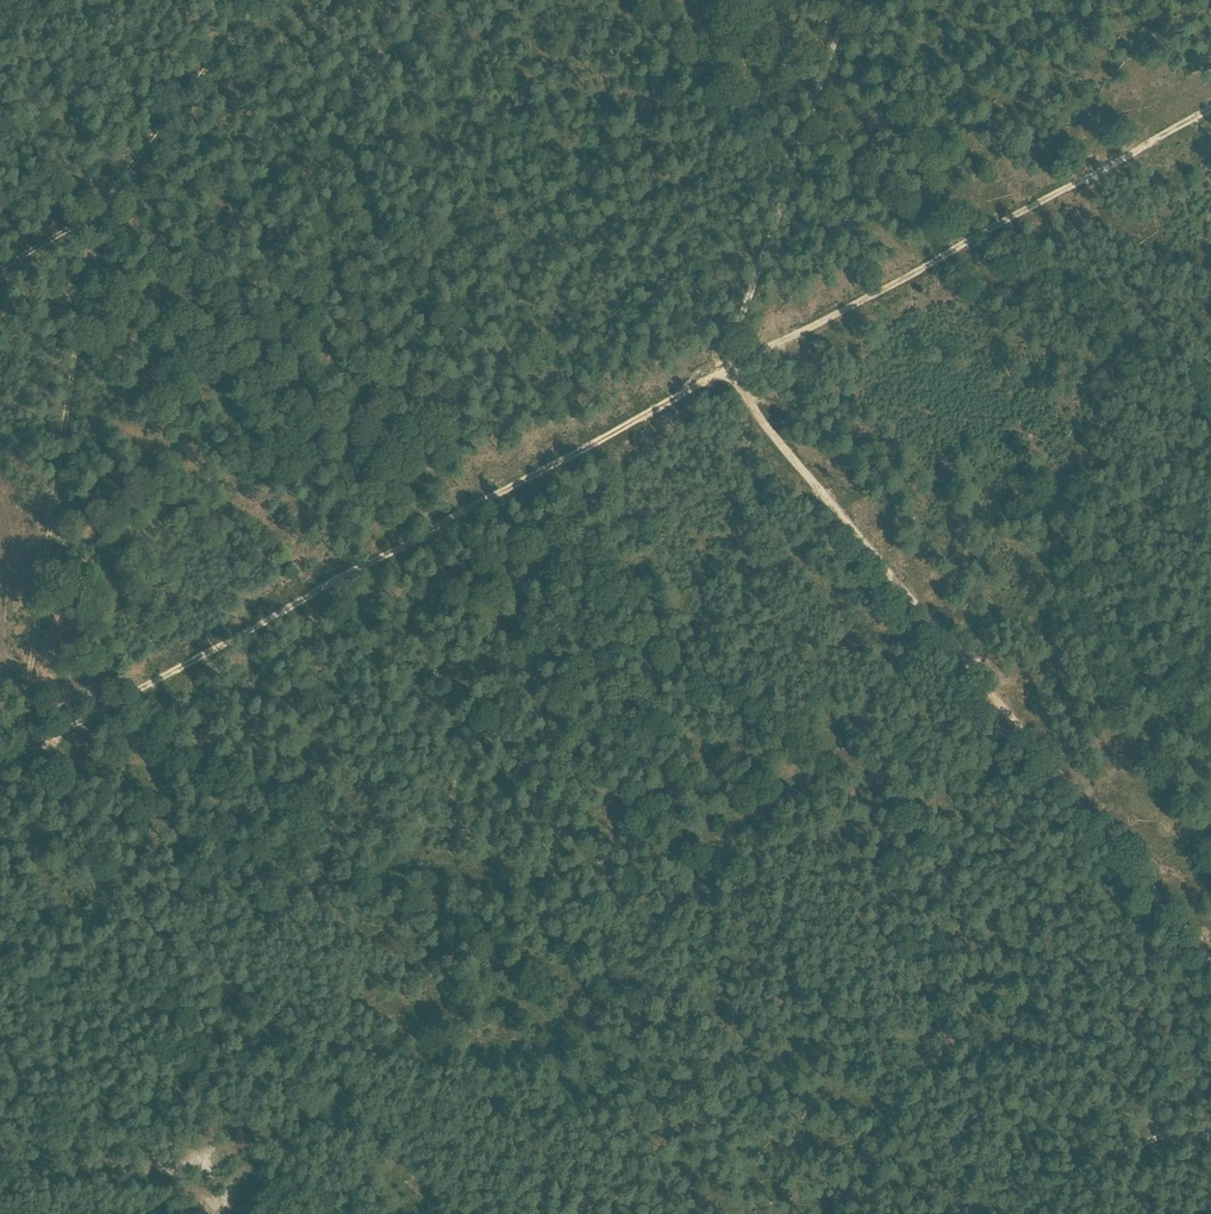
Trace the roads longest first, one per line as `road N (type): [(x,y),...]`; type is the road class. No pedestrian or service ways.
road 1 (track): [(242,0),(131,152),(90,246),(19,760)]
road 2 (track): [(725,373),(345,573),(19,760)]
road 3 (track): [(725,373),(1210,955)]
road 4 (track): [(1210,114),(725,373)]
road 5 (track): [(725,373),(851,0)]
road 6 (track): [(1195,1131),(897,1056)]
road 7 (track): [(1210,1125),(970,1213)]

